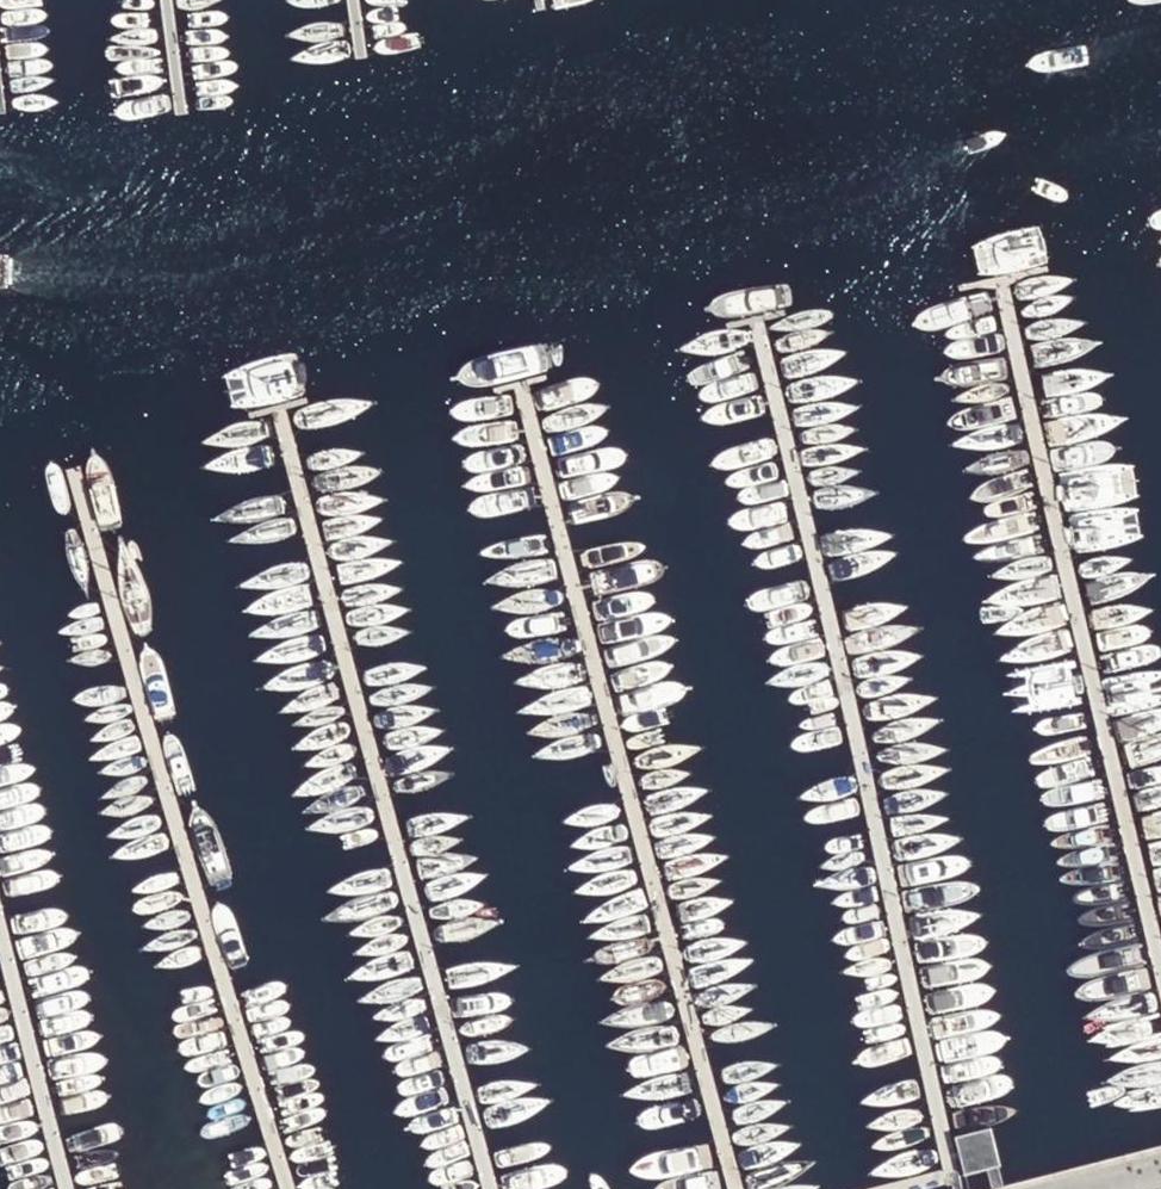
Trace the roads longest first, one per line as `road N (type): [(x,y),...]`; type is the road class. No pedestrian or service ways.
road 1 (trunk): [(174,1188),(119,1087),(0,907)]
road 2 (trunk): [(0,1022),(98,1188)]

